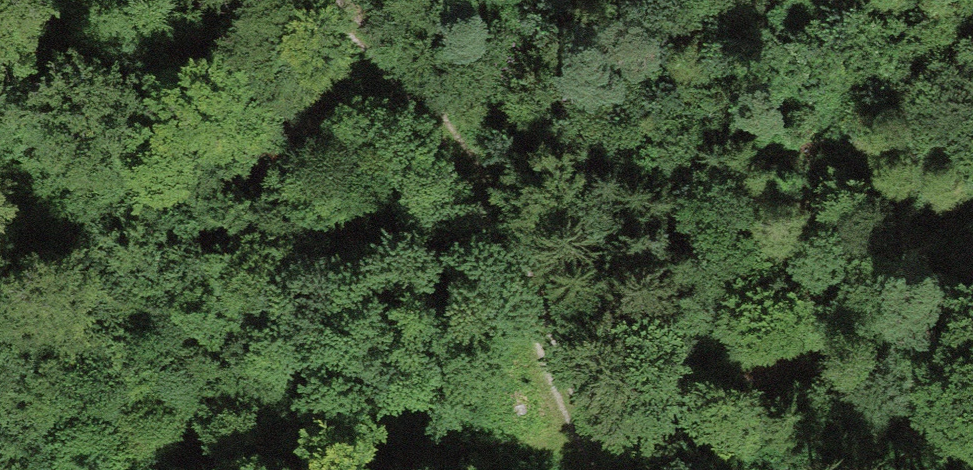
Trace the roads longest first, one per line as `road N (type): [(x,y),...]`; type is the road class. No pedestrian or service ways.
road 1 (track): [(174,469),(562,378),(957,273),(972,258)]
road 2 (track): [(589,469),(562,378),(464,154),(326,0)]

